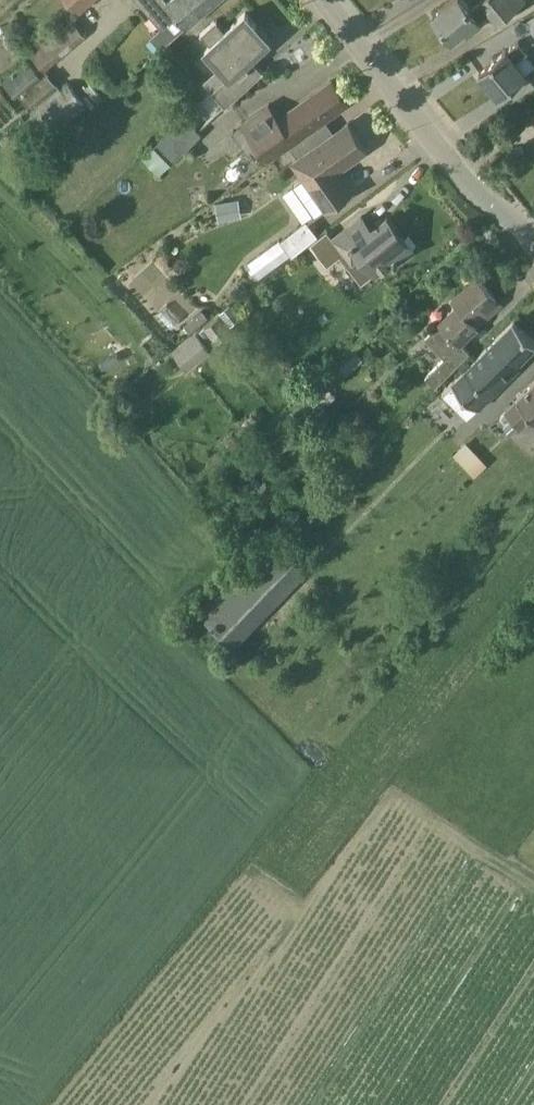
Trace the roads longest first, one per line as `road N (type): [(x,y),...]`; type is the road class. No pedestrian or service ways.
road 1 (tertiary): [(533,244),(475,192),(324,0)]

